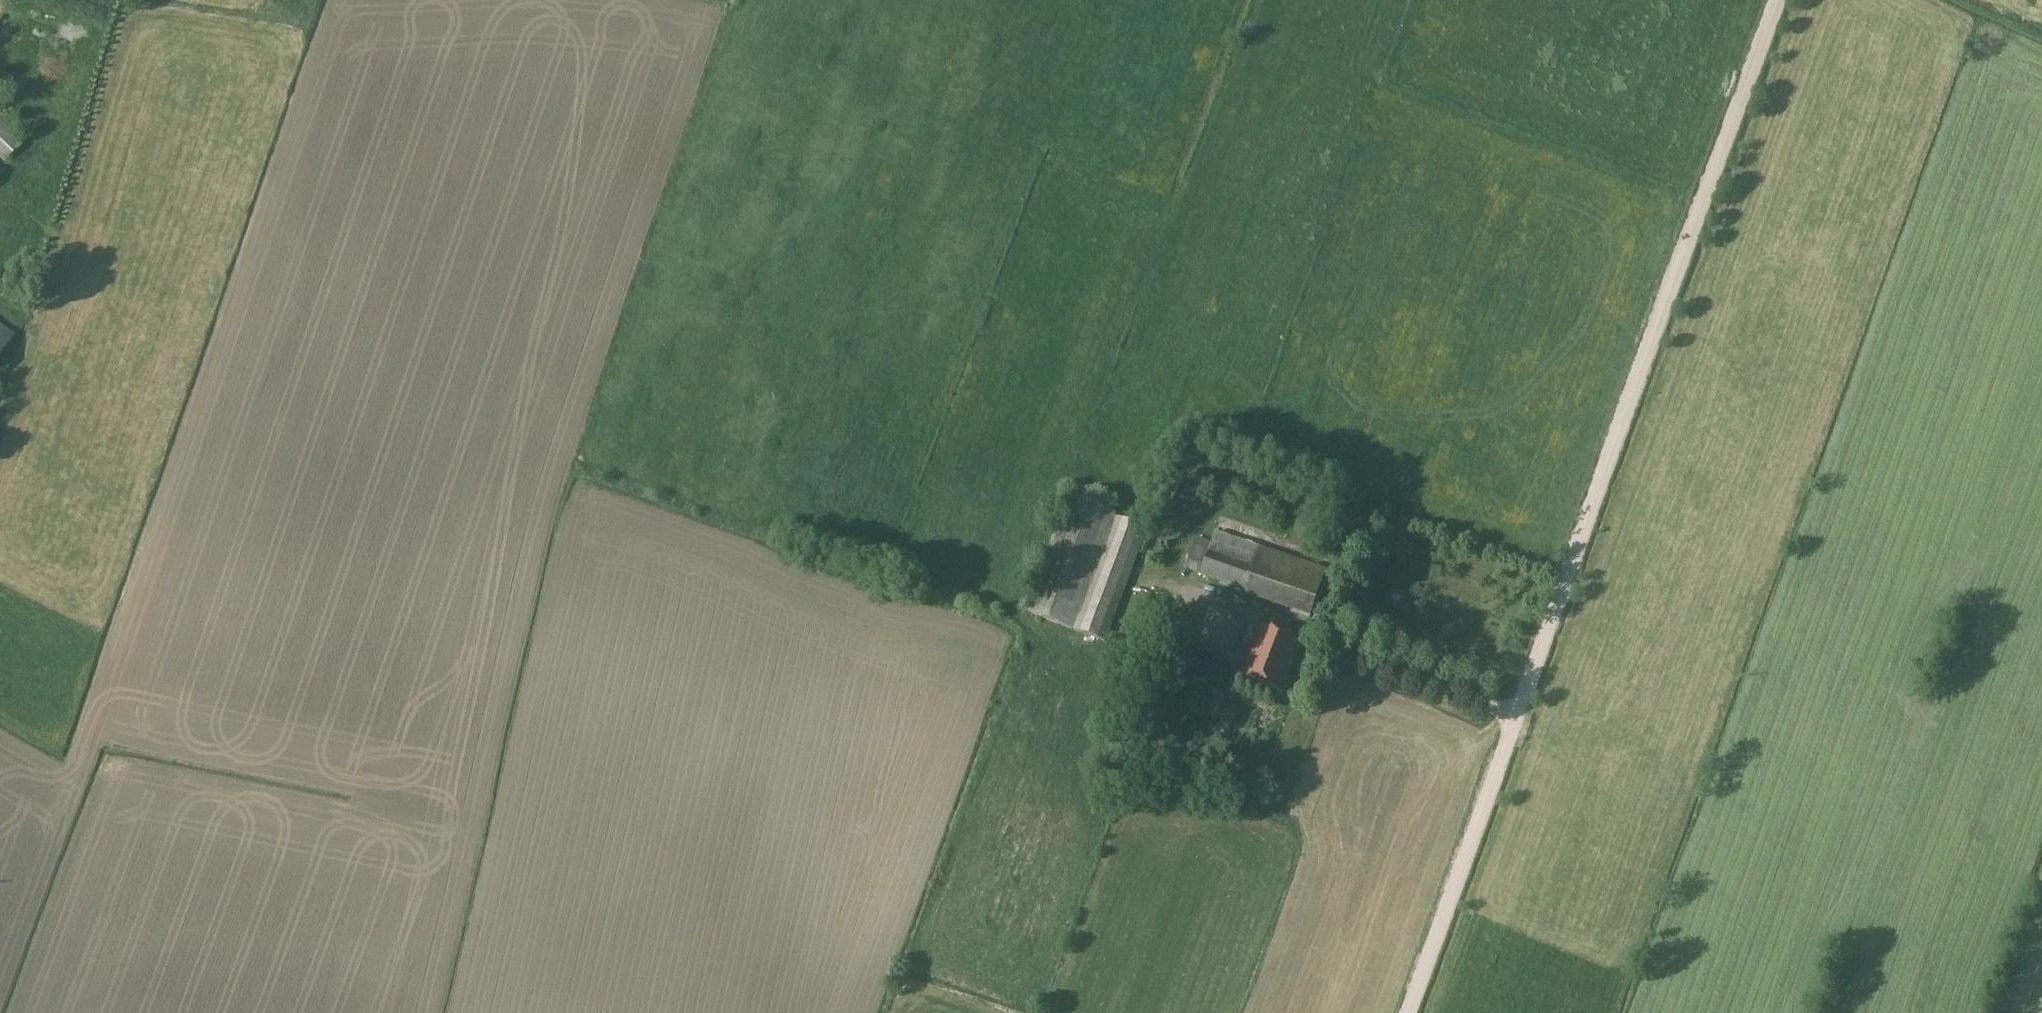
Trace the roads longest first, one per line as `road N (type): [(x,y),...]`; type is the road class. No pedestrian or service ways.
road 1 (unclassified): [(1786,0),(1410,1012)]

